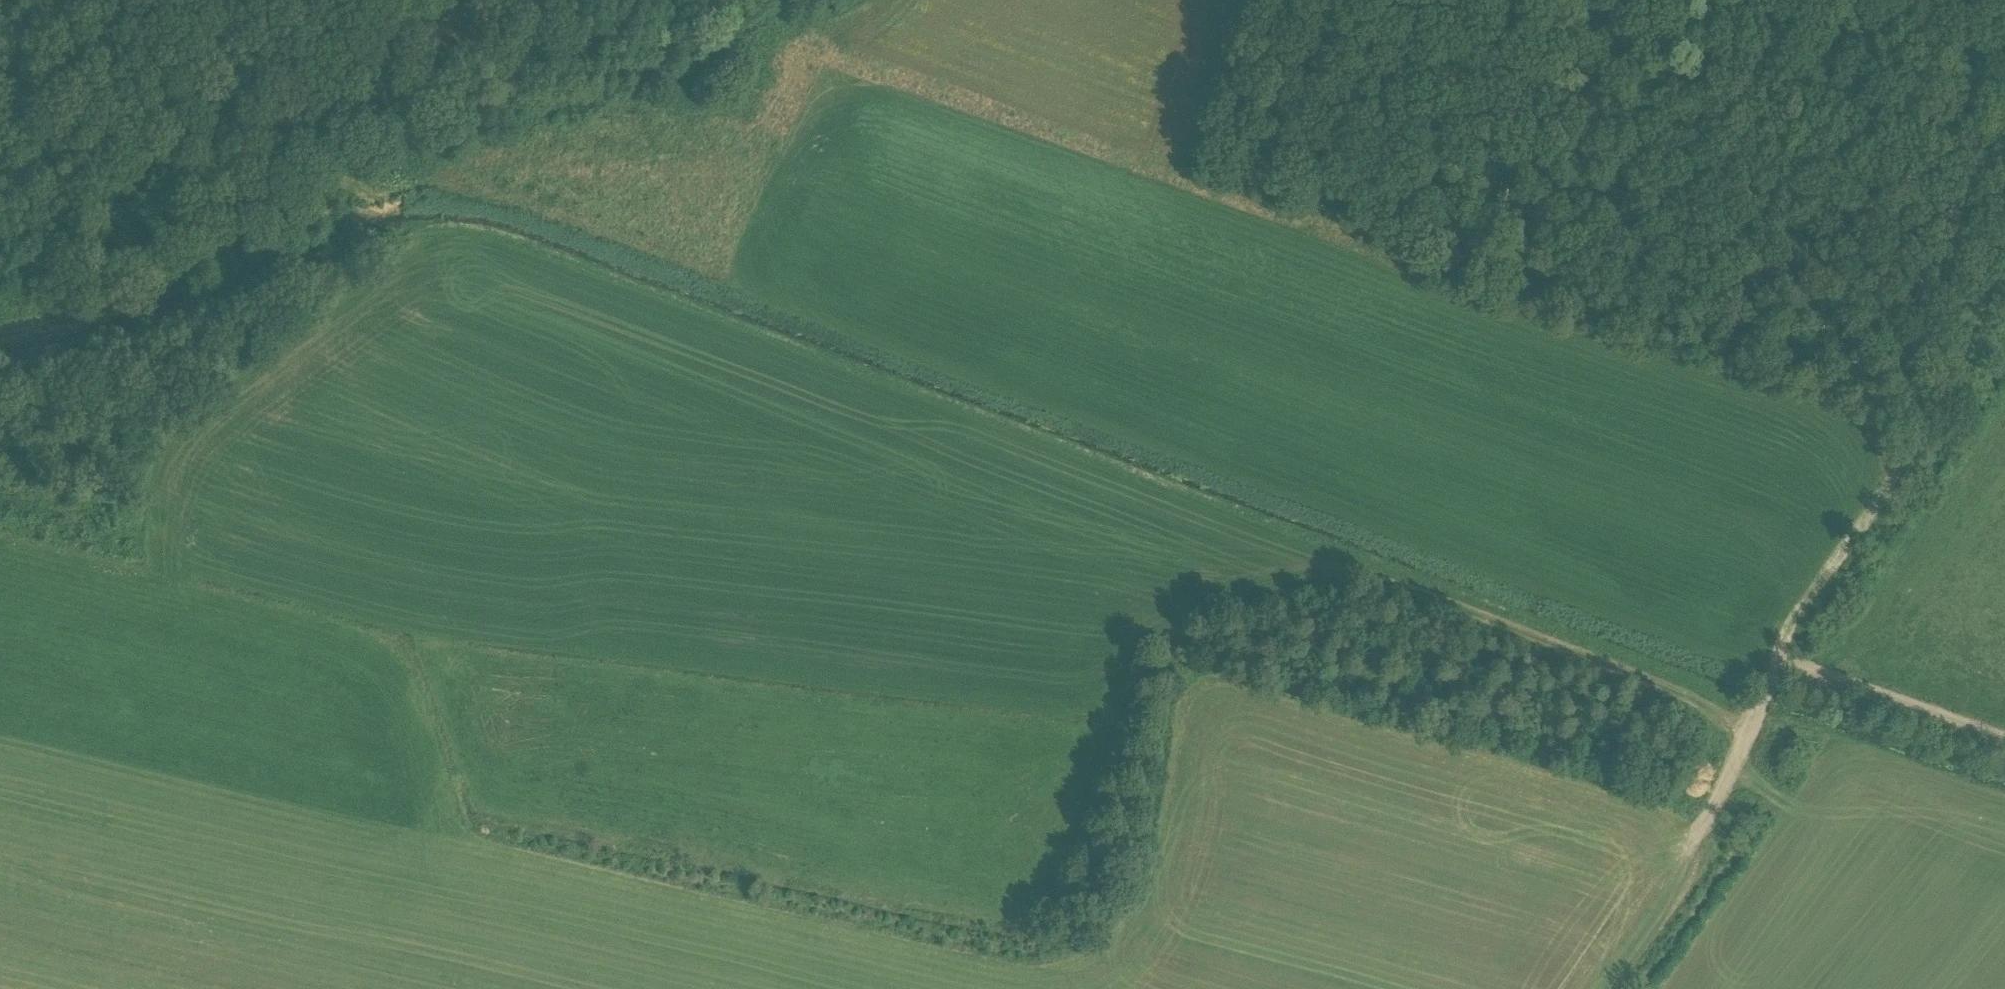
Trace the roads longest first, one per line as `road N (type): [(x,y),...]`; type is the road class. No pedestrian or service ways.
road 1 (track): [(2004,740),(1804,665),(1781,666),(1688,845),(1588,988)]
road 2 (track): [(1781,666),(1774,646),(1787,624),(1903,472),(1936,395),(2004,291)]

